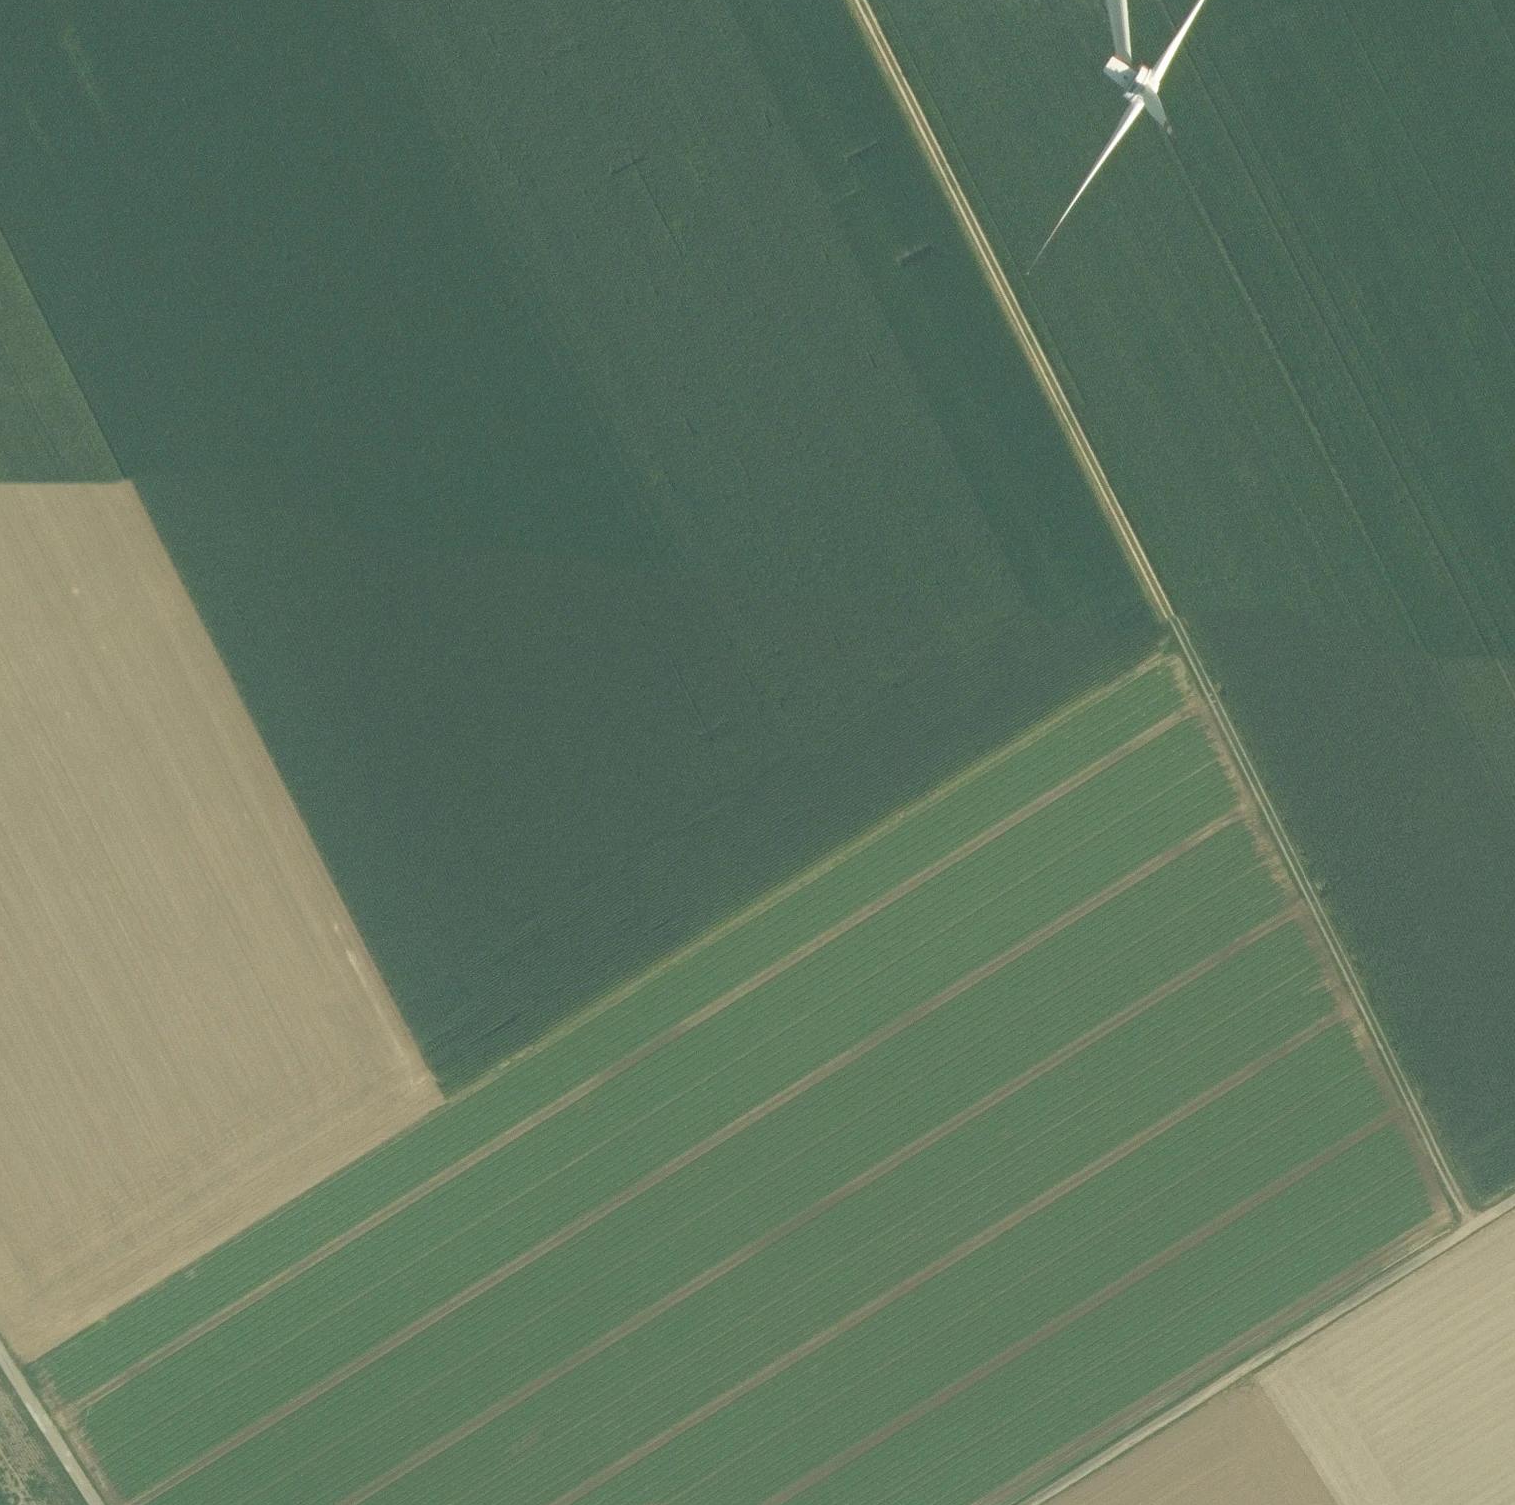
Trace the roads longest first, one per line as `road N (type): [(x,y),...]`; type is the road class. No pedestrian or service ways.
road 1 (track): [(1030,1504),(1514,1201)]
road 2 (unclassified): [(99,1504),(0,1344)]

